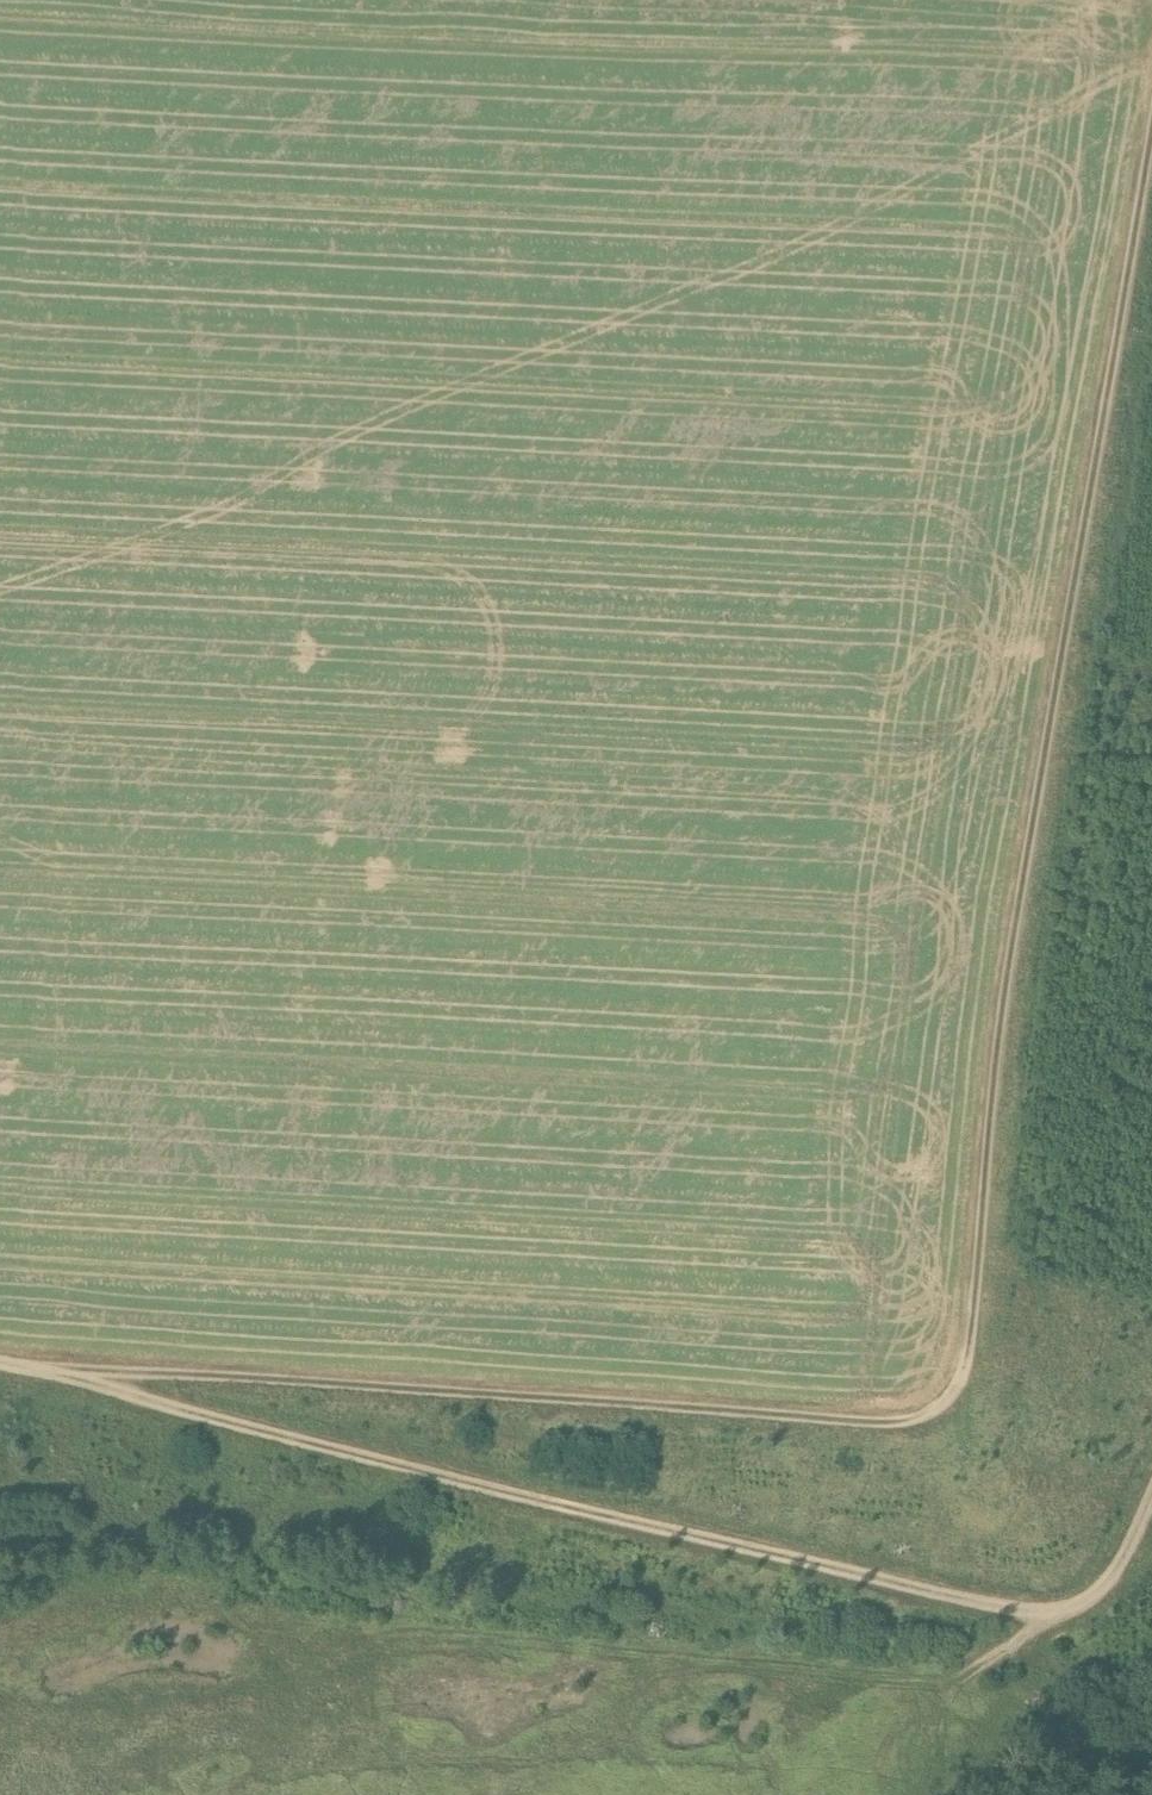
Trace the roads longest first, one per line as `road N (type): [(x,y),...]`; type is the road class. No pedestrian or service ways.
road 1 (track): [(1151,184),(1007,1020),(972,1338),(963,1386),(945,1414),(918,1429),(880,1433),(542,1404),(56,1378)]
road 2 (track): [(1151,1506),(1106,1591),(1083,1608),(1003,1611),(565,1511),(56,1378),(0,1372)]
road 3 (track): [(1051,1615),(1022,1647),(952,1693),(923,1794)]

